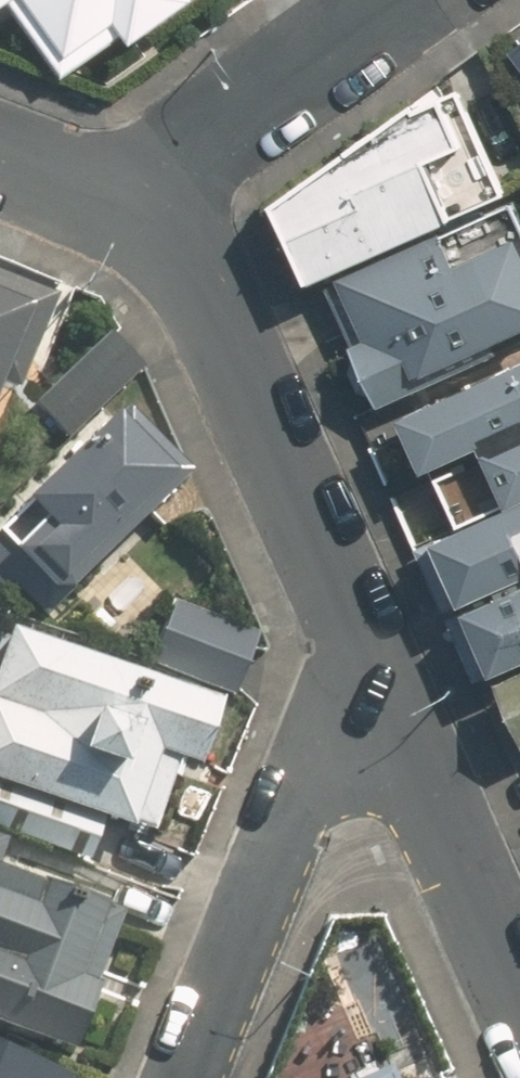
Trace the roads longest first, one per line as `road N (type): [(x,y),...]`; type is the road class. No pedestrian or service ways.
road 1 (residential): [(388,704),(155,189)]
road 2 (residential): [(388,704),(325,744),(303,783),(184,1077)]
road 3 (residential): [(519,1003),(388,704)]
road 4 (residential): [(418,0),(155,189)]
road 5 (residential): [(155,189),(0,137)]

